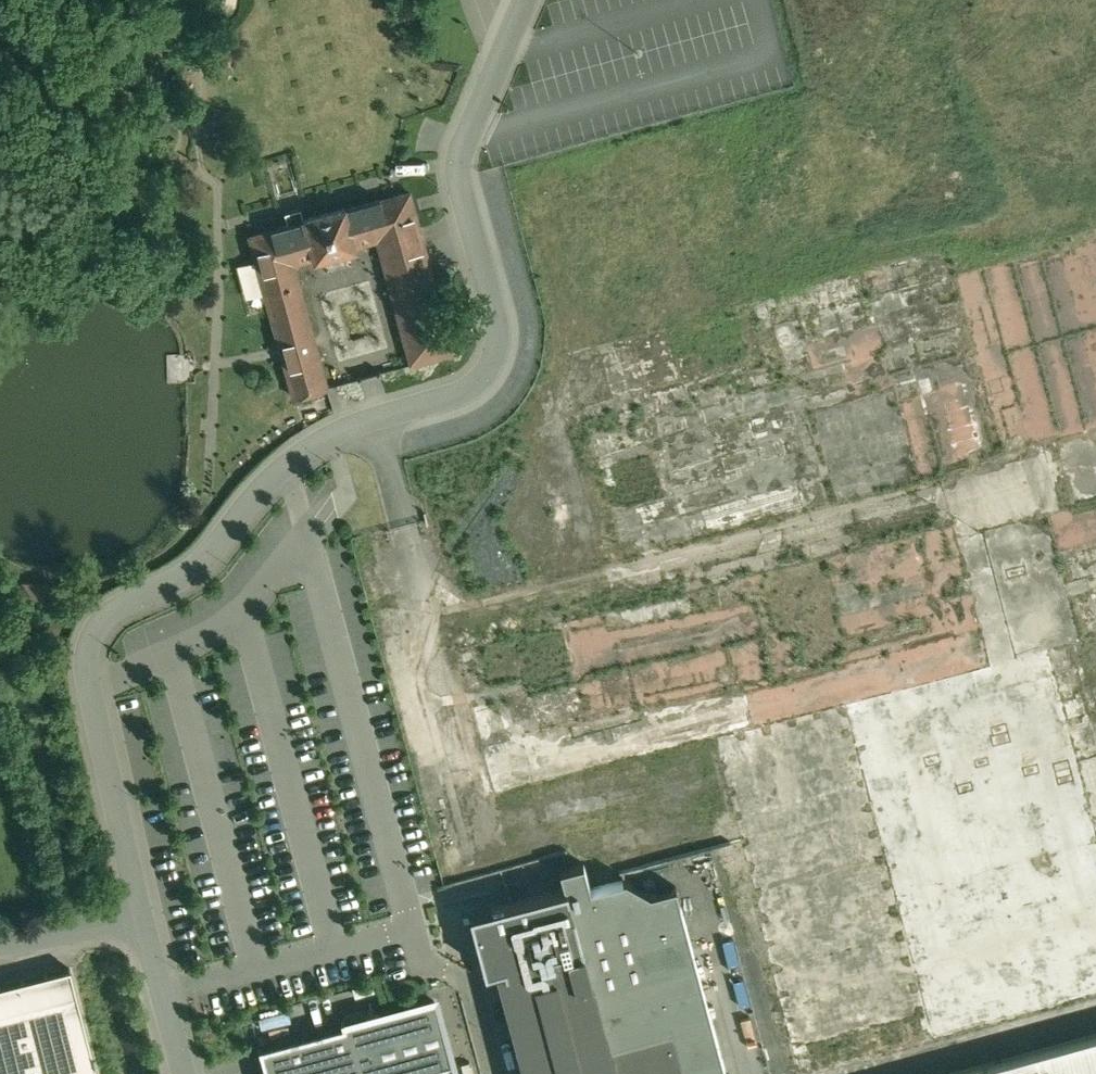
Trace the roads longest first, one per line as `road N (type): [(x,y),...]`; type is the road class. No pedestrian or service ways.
road 1 (residential): [(145,918),(89,646),(100,622),(211,553),(274,472),(310,446),(466,387),(484,370),(498,319),(459,161),(522,0)]
road 2 (residential): [(185,1073),(145,918)]
road 3 (residential): [(0,944),(145,918)]

